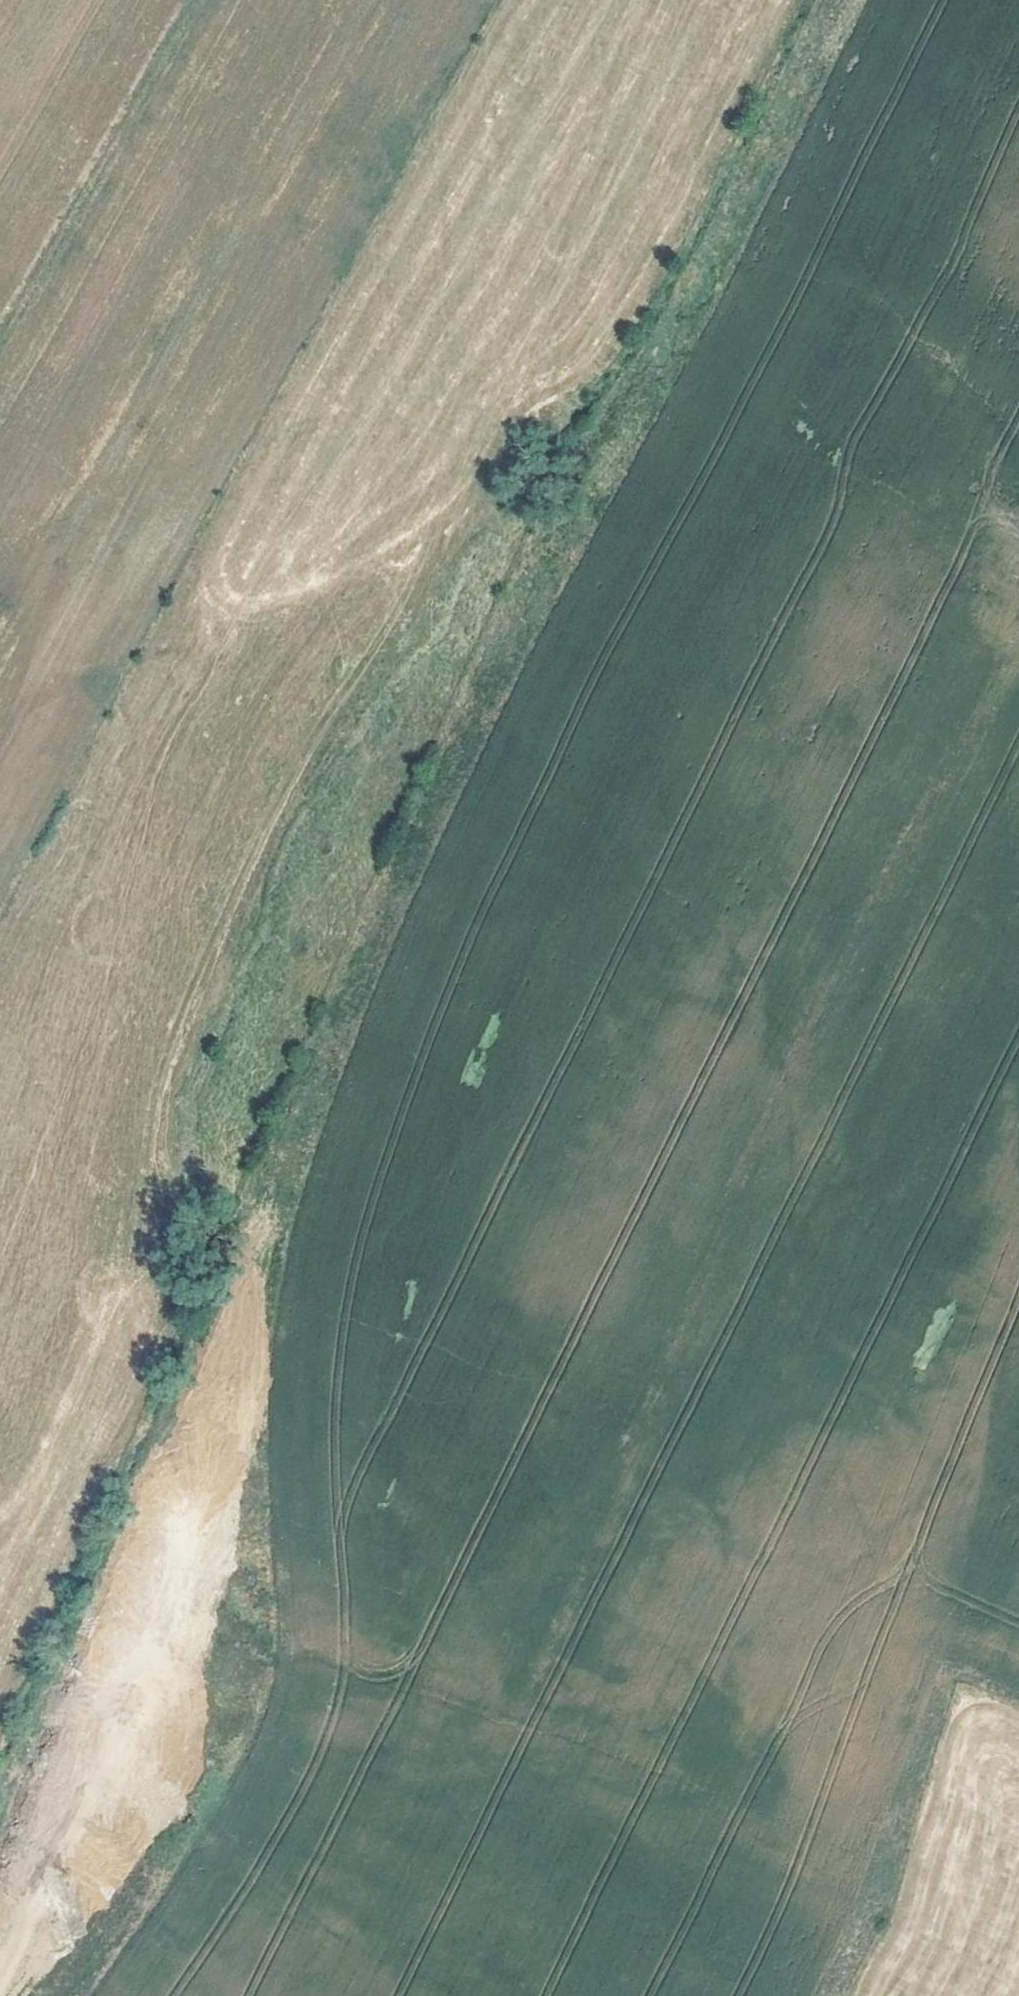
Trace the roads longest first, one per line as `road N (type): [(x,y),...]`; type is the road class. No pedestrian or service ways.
road 1 (track): [(187,0),(0,338)]

